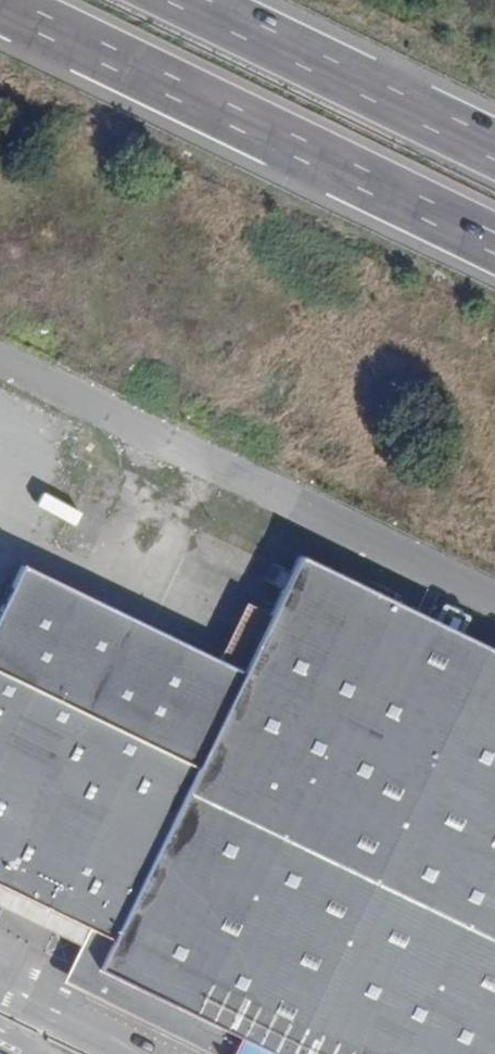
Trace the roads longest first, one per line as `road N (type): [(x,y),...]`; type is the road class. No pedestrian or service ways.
road 1 (motorway): [(0,5),(494,240)]
road 2 (motorway): [(494,147),(186,0)]

